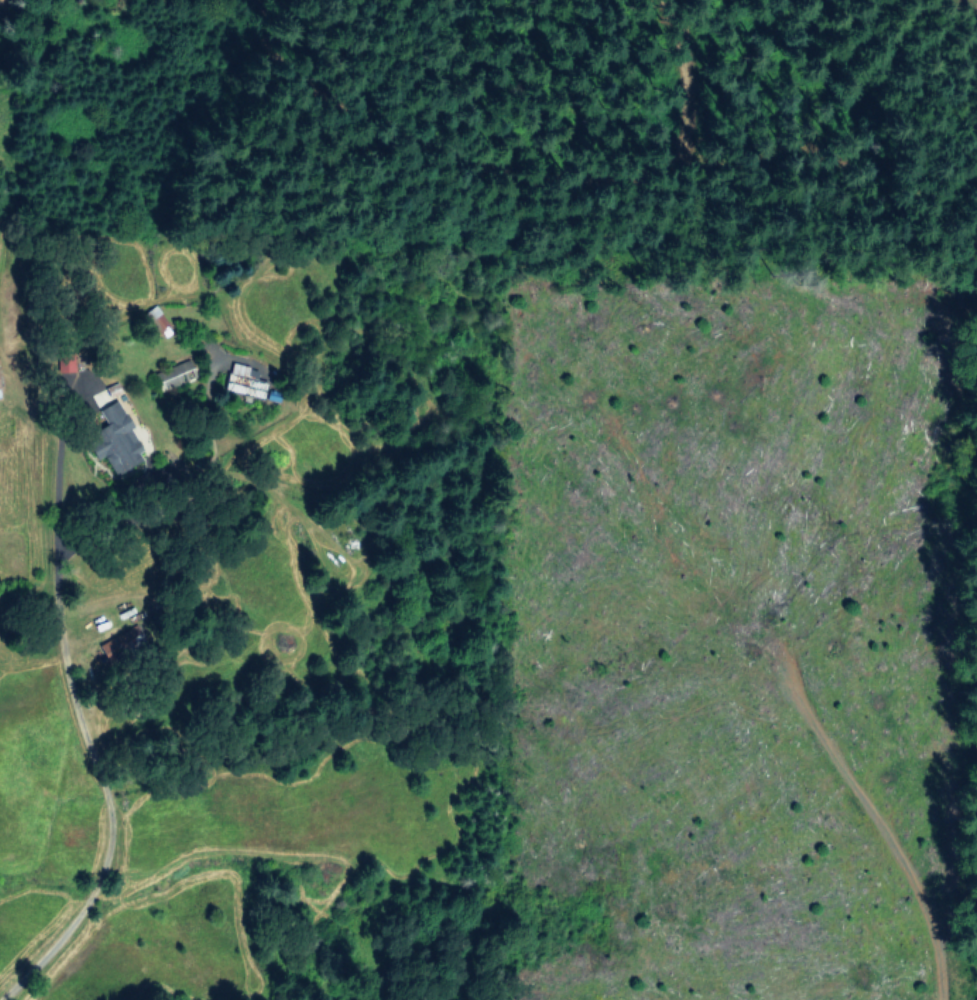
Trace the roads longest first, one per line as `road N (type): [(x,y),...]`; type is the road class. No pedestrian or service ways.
road 1 (residential): [(52,410),(61,676),(98,796),(91,849),(53,936),(1,999)]

